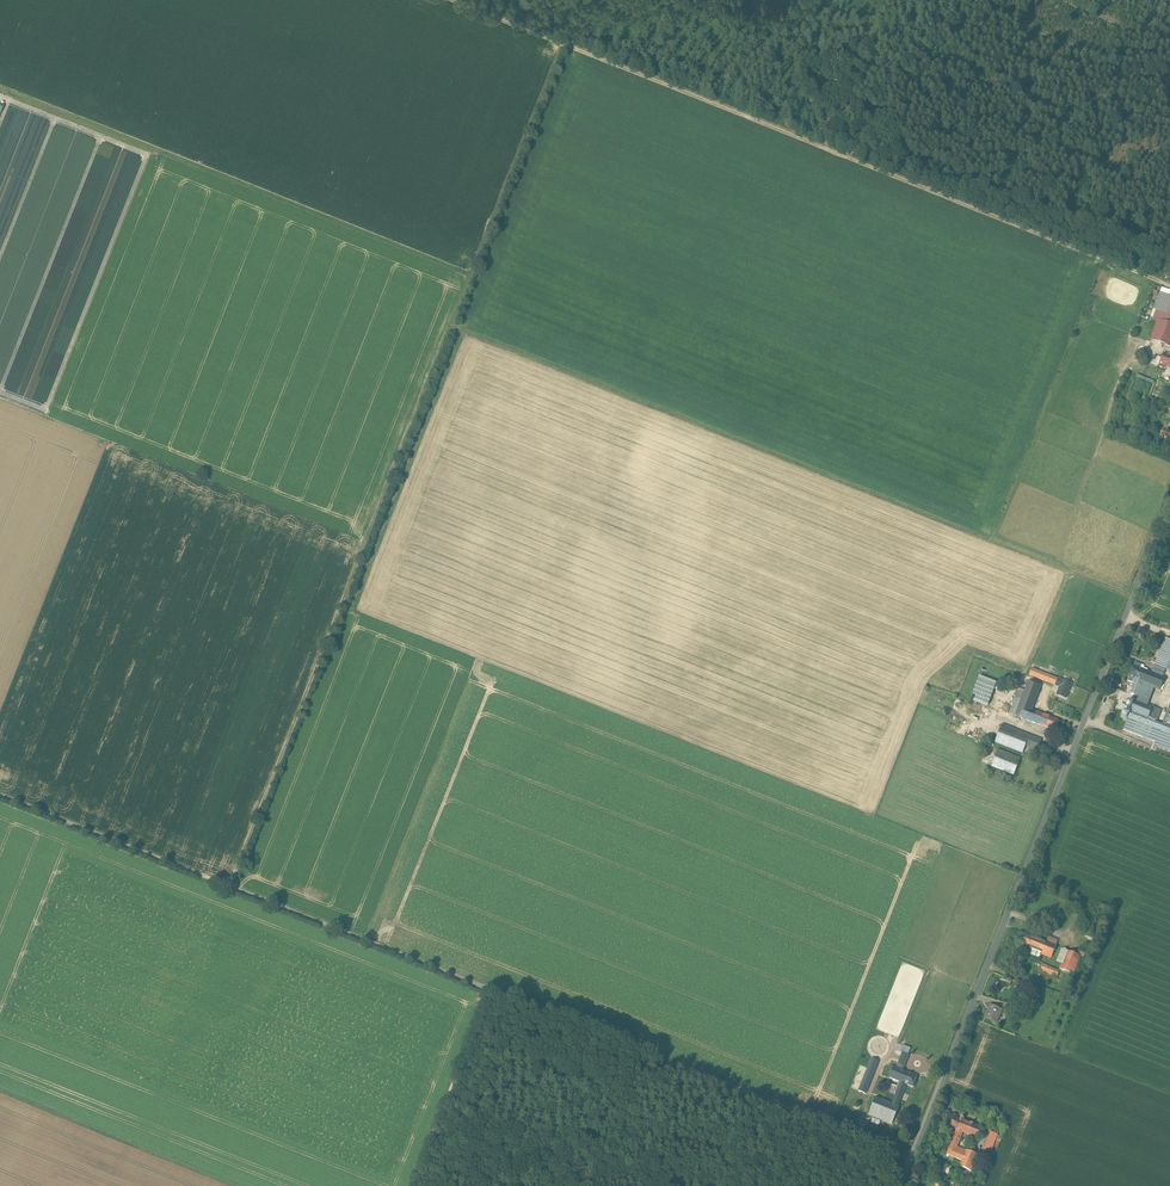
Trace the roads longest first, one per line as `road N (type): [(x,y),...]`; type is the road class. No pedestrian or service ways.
road 1 (track): [(912,1157),(0,794)]
road 2 (track): [(452,0),(1169,286)]
road 3 (unclassified): [(912,1157),(1169,503)]
road 4 (track): [(415,1185),(491,987)]
road 5 (track): [(877,0),(817,144)]

